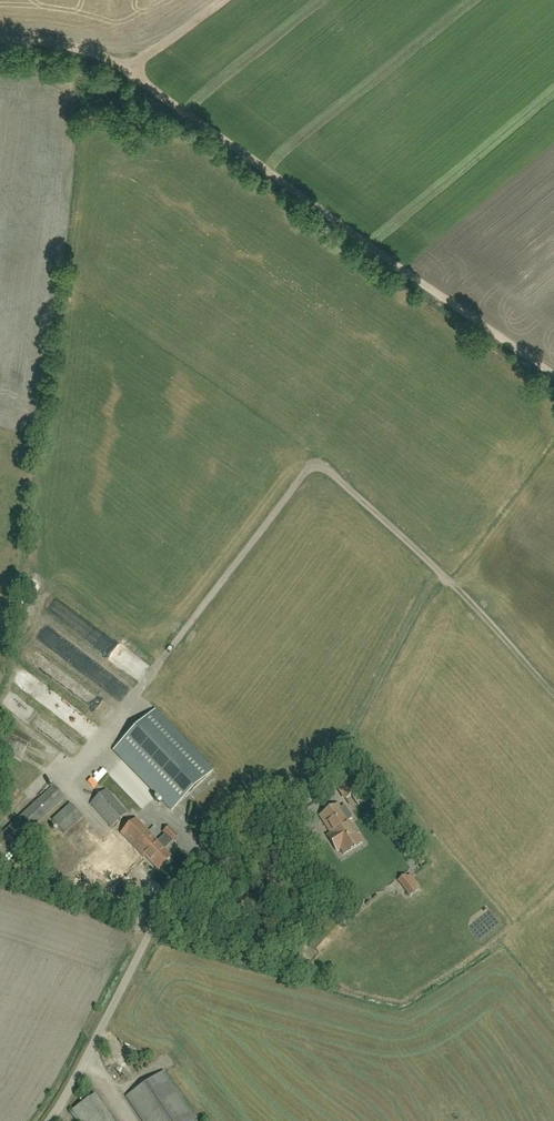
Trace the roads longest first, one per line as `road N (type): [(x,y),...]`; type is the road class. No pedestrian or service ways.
road 1 (track): [(147,678),(319,464),(443,574),(553,692)]
road 2 (track): [(553,376),(128,71)]
road 3 (unclassified): [(47,1120),(167,903),(212,857),(302,796),(344,747)]
road 4 (track): [(443,574),(344,747)]
road 5 (track): [(128,71),(93,50),(0,43)]

